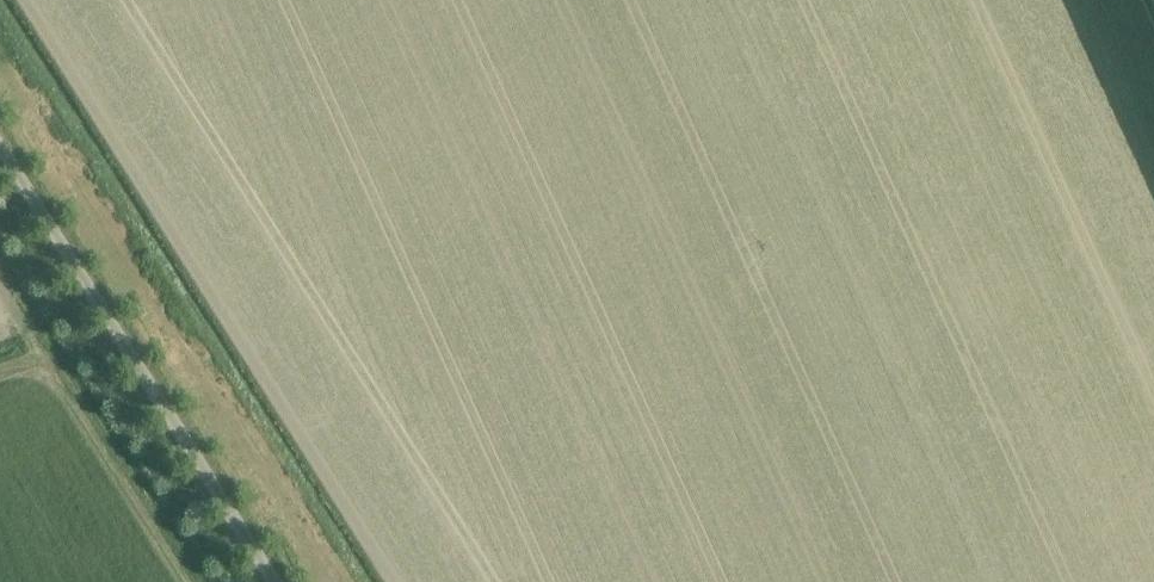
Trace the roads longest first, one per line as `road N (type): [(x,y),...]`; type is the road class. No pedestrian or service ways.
road 1 (unclassified): [(285,581),(0,132)]

